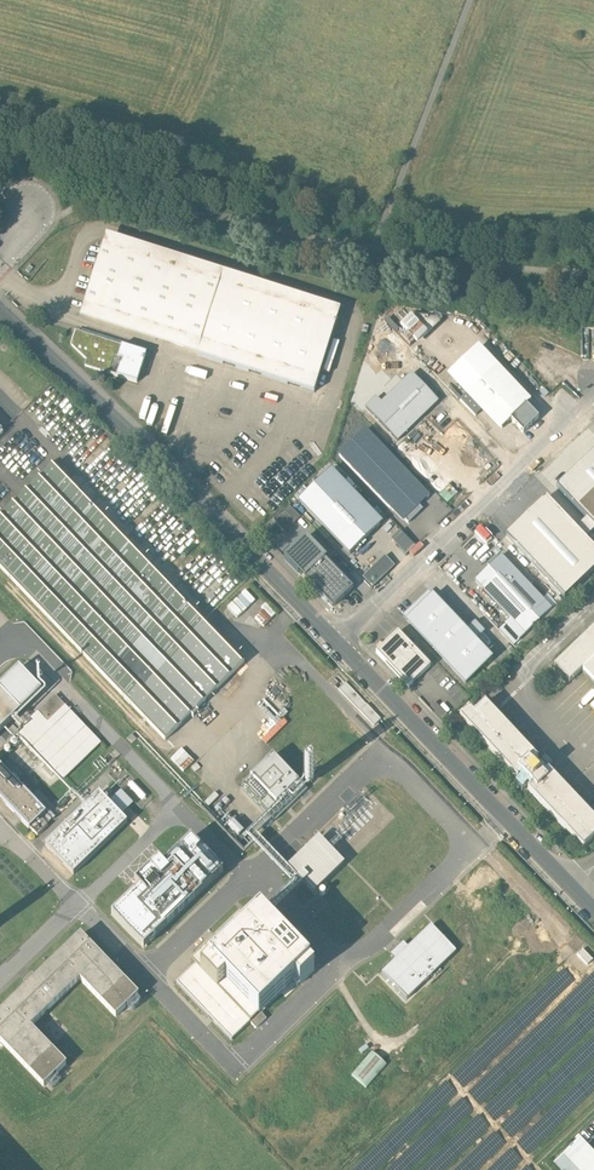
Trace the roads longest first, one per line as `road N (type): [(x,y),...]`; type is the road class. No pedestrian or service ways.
road 1 (unclassified): [(0,310),(338,640)]
road 2 (unclassified): [(338,640),(593,908)]
road 3 (unclassified): [(338,640),(581,403)]
road 4 (track): [(374,251),(470,0)]

